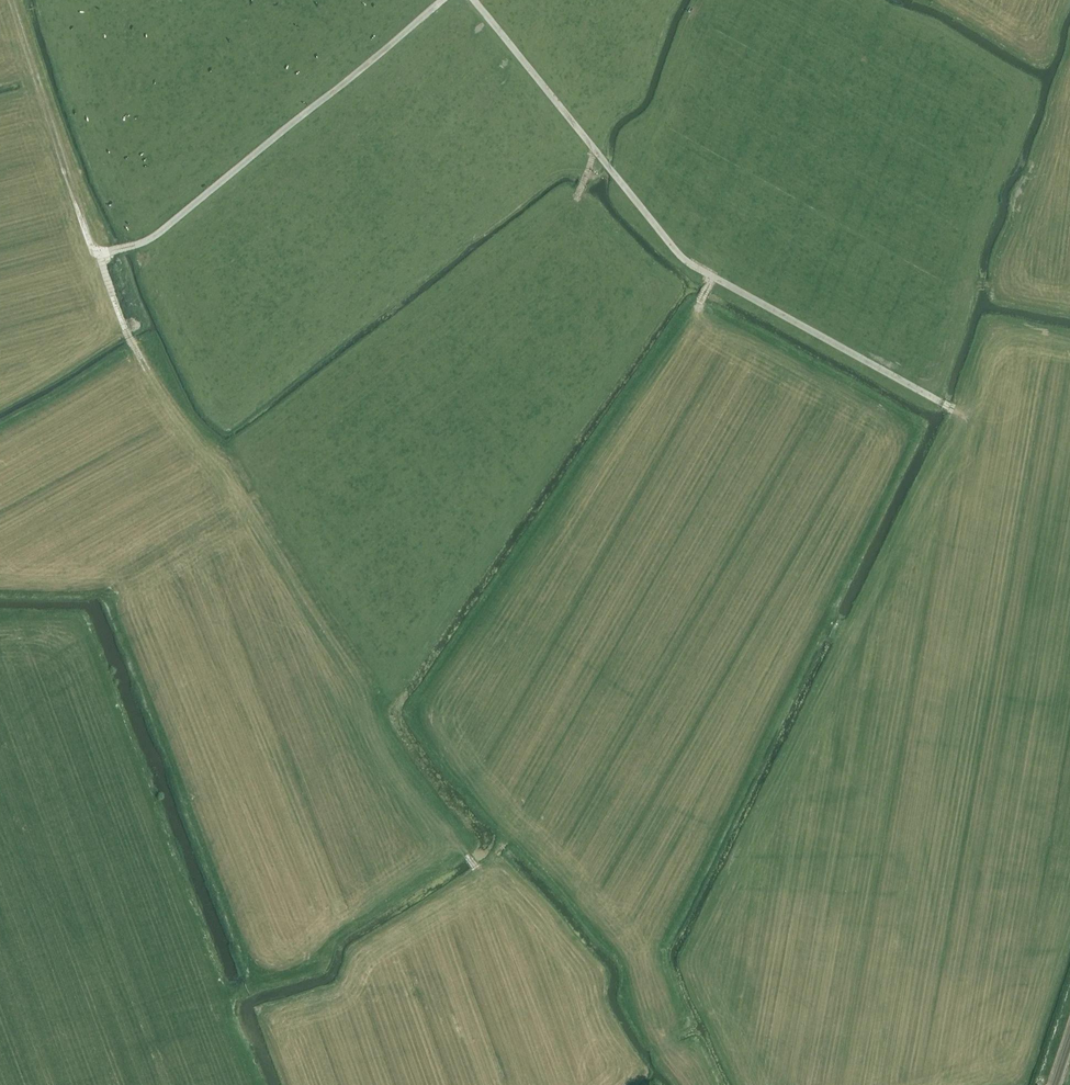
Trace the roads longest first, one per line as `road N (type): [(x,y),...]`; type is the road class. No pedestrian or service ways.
road 1 (track): [(12,0),(99,250),(160,232),(443,0)]
road 2 (track): [(474,0),(682,257),(954,409)]
road 3 (track): [(147,369),(99,250)]

